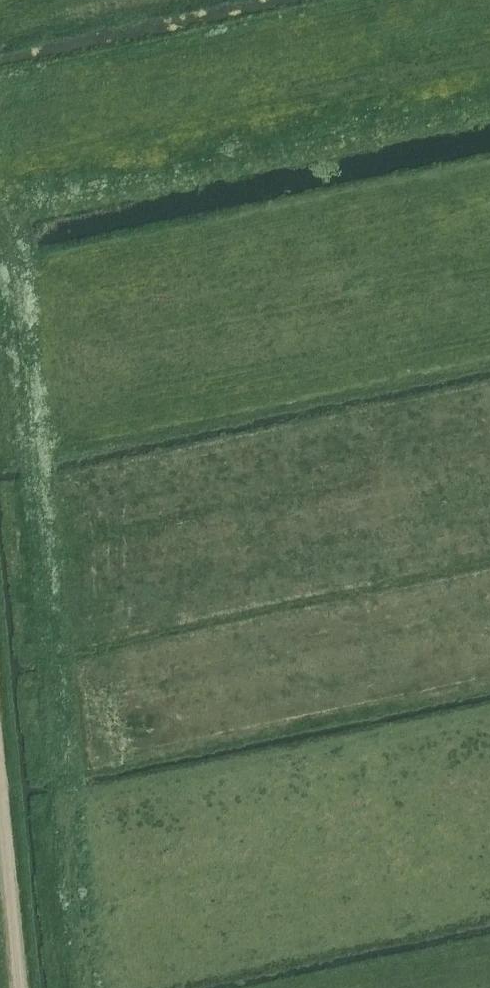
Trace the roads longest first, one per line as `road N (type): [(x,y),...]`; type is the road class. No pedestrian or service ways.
road 1 (track): [(13,987),(0,852)]

